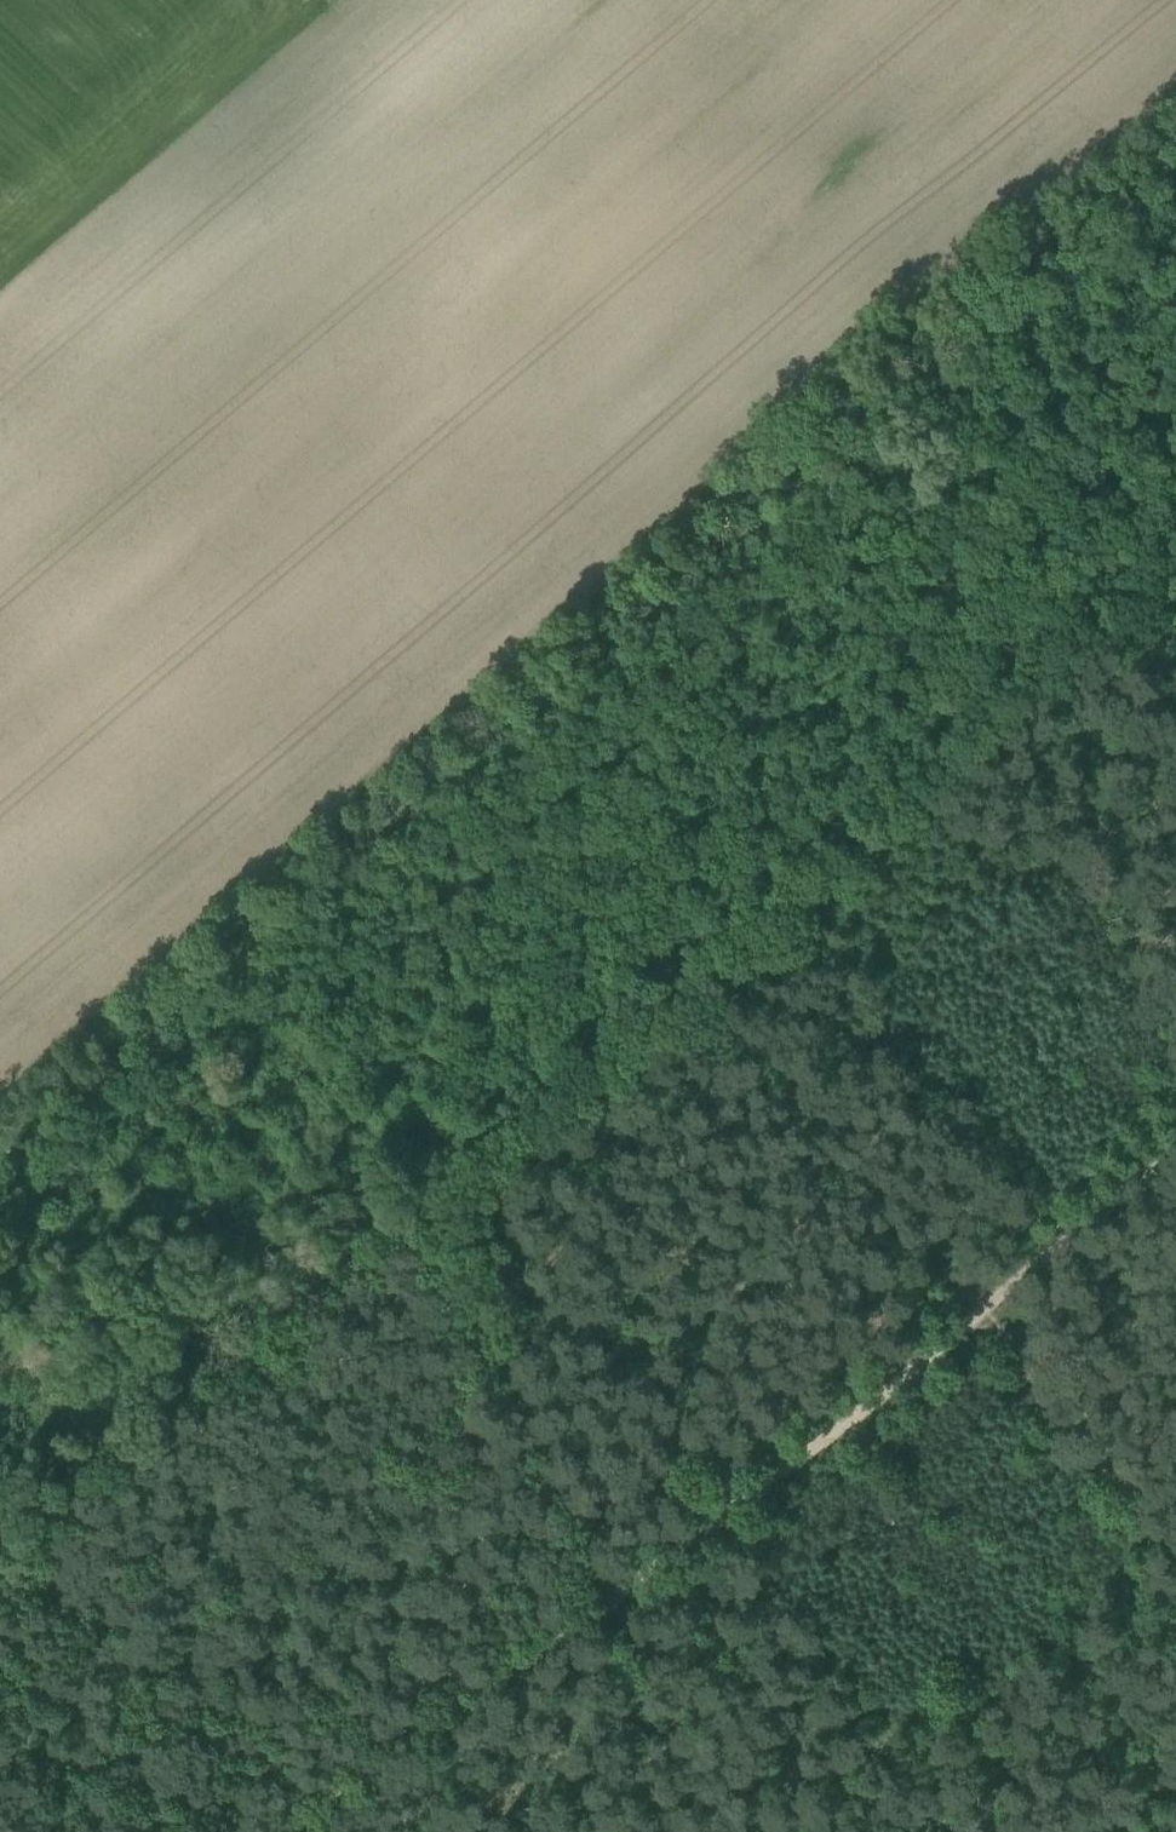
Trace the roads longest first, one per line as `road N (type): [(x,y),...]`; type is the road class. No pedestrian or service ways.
road 1 (track): [(294,1831),(786,1469),(984,1309)]
road 2 (track): [(1175,1541),(1054,1408),(984,1309)]
road 3 (track): [(984,1309),(1175,1148)]

